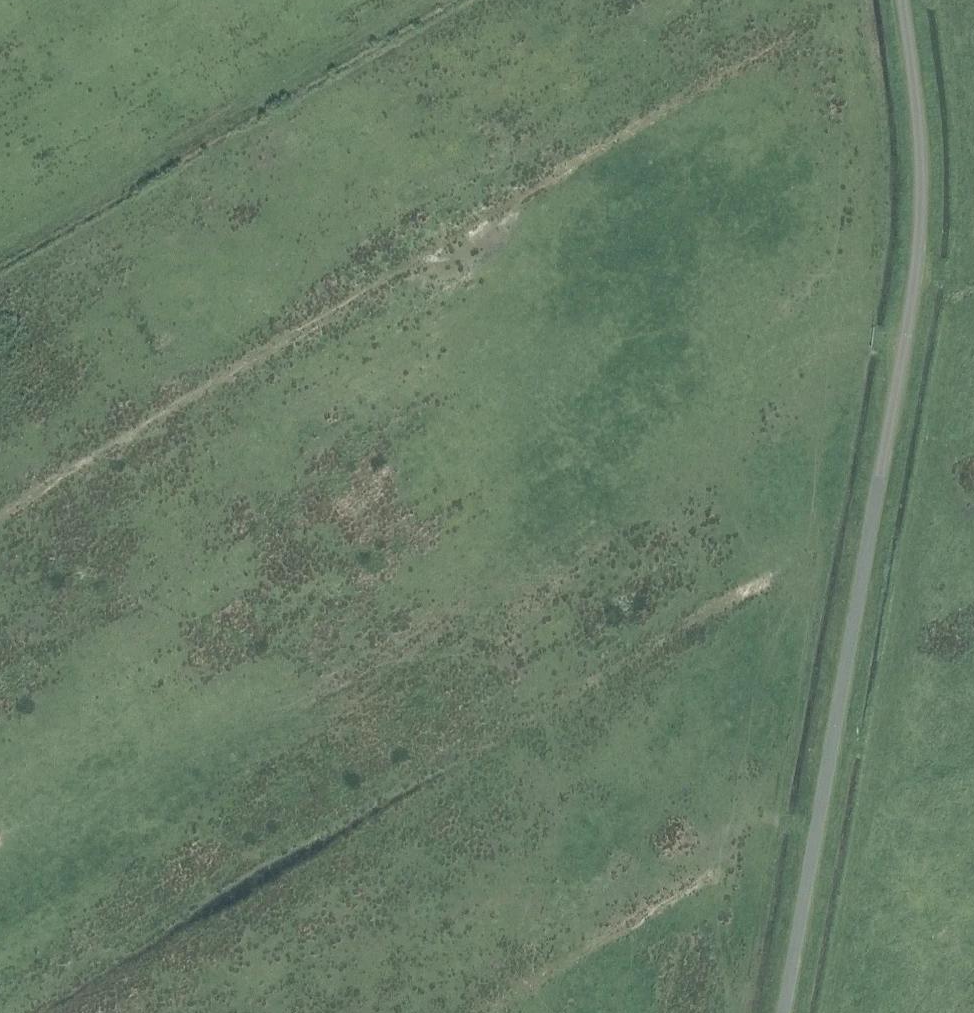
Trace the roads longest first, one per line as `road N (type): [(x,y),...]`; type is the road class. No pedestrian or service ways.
road 1 (unclassified): [(786,1012),(914,276),(919,167),(905,0)]

